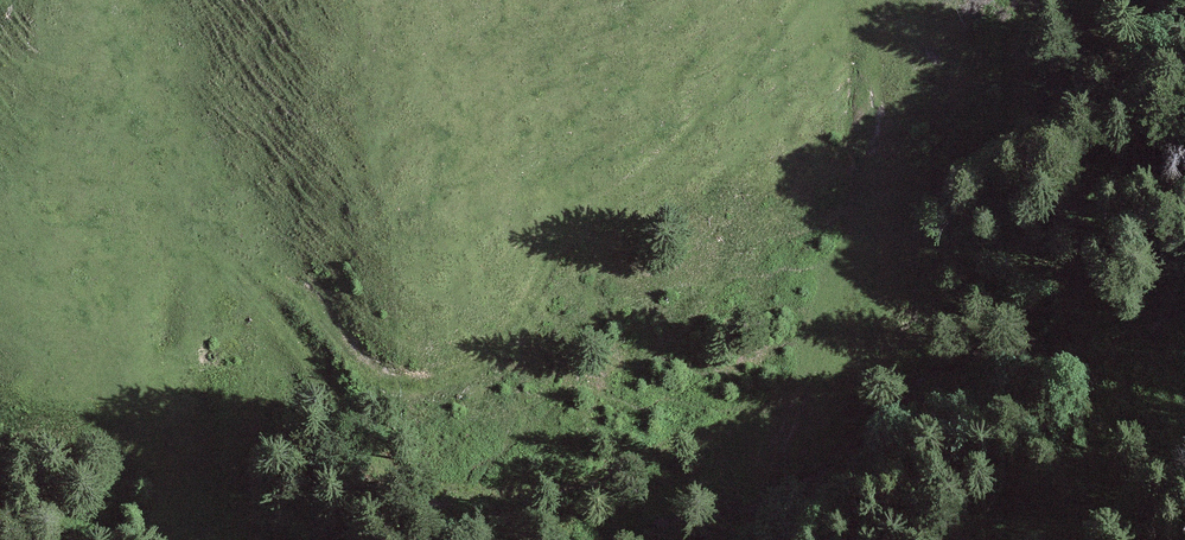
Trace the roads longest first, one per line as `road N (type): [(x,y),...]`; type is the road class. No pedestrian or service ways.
road 1 (track): [(199,249),(291,289),(378,379),(410,390),(469,377),(499,353),(556,259),(691,133),(799,0)]
road 2 (track): [(199,249),(263,303),(363,446),(400,478),(431,487),(553,490),(702,430),(764,422)]

